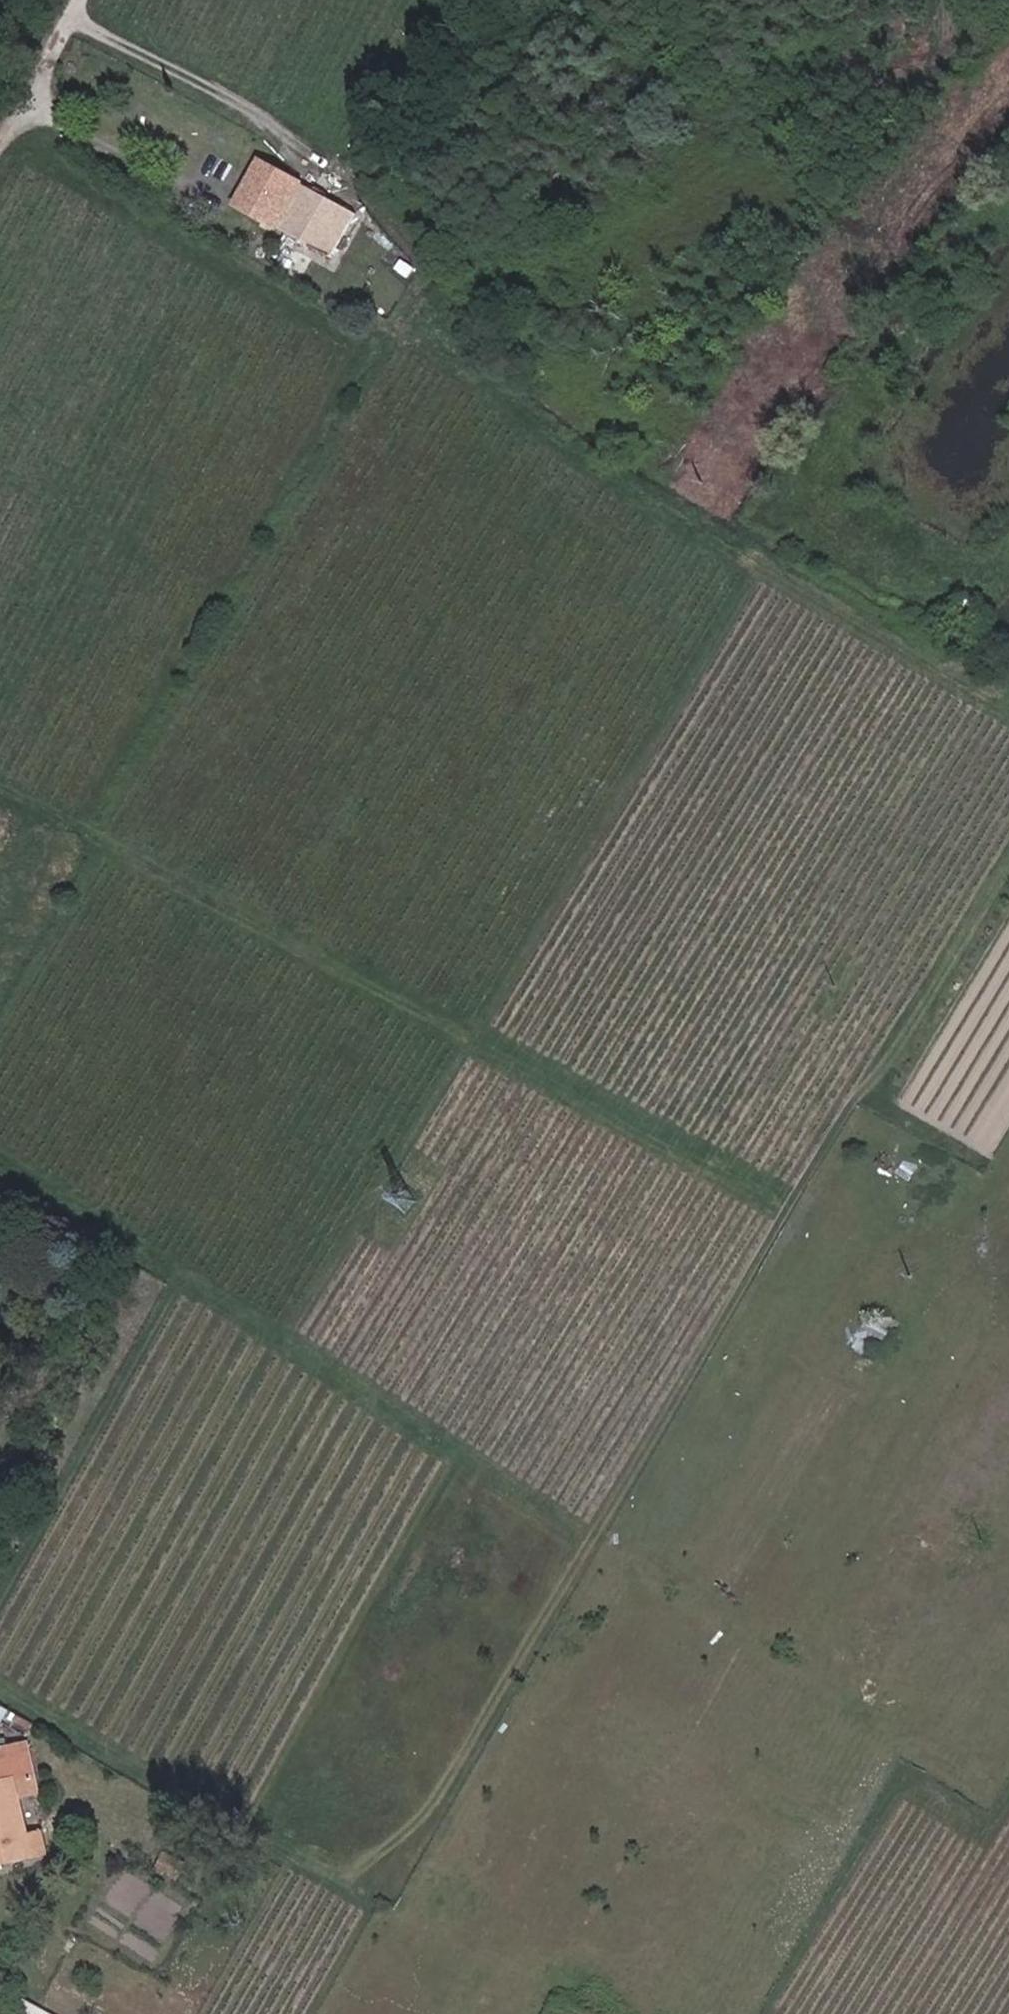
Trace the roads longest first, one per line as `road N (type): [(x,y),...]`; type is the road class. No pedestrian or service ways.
road 1 (unclassified): [(0,138),(73,0)]

